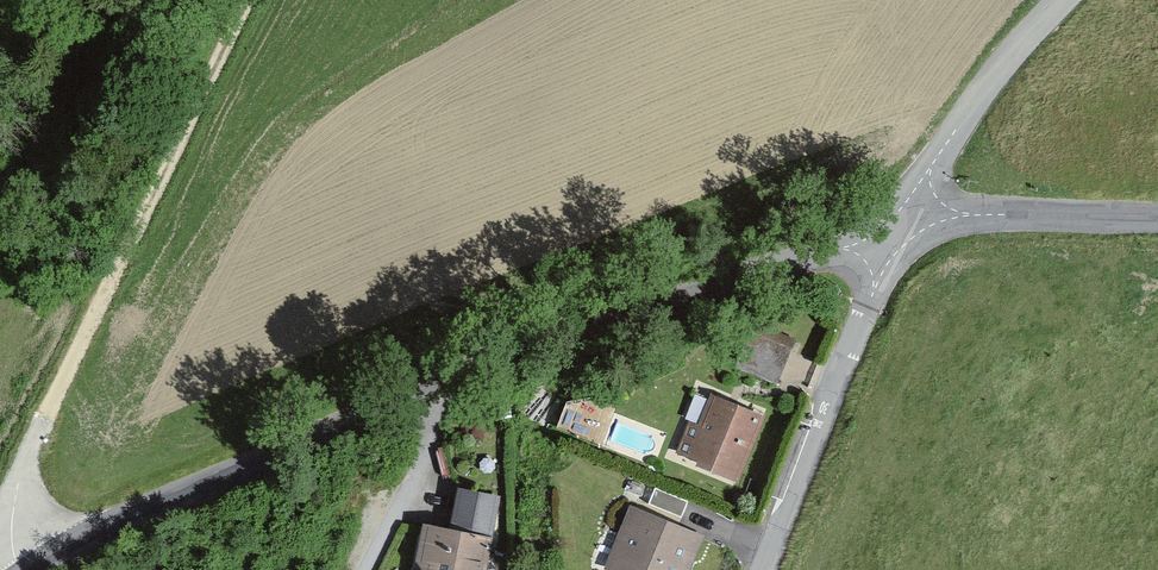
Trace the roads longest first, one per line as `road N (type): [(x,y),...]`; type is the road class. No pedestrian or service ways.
road 1 (unclassified): [(37,569),(429,387),(903,231)]
road 2 (track): [(20,569),(14,531),(42,419),(252,0)]
road 3 (residential): [(903,231),(768,569)]
road 4 (unclassified): [(1057,0),(903,231)]
road 5 (unclassified): [(903,231),(967,220),(1157,218)]

